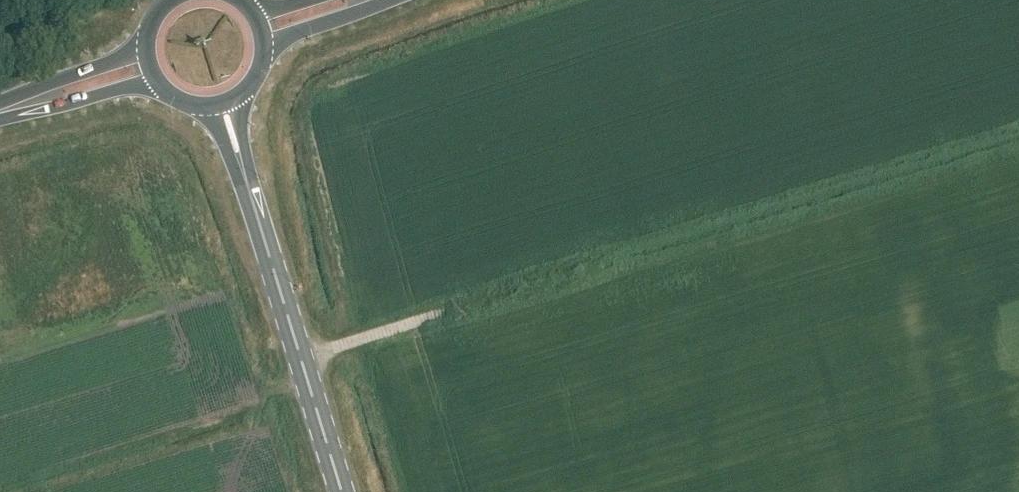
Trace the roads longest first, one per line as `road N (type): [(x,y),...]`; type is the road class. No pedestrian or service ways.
road 1 (primary): [(343,491),(226,107)]
road 2 (primary): [(0,113),(149,69)]

